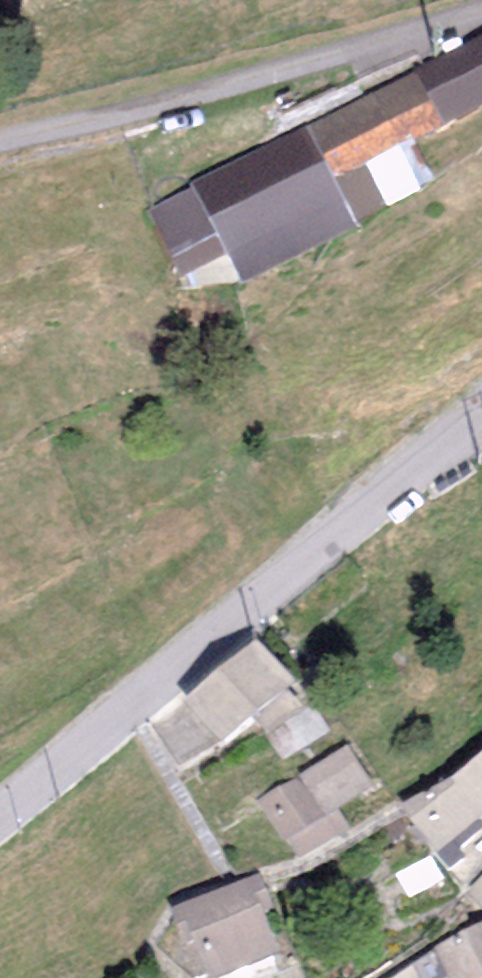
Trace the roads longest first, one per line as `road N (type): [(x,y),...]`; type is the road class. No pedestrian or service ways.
road 1 (tertiary): [(0,818),(481,418)]
road 2 (unclassified): [(481,13),(0,142)]

